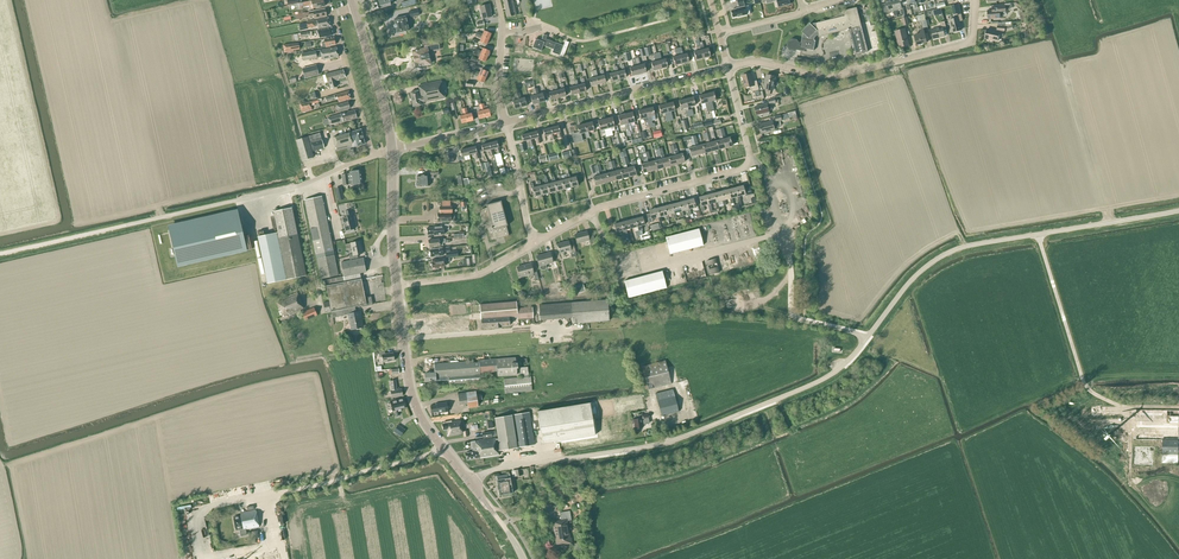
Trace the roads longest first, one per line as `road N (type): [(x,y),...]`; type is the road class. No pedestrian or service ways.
road 1 (unclassified): [(471,483),(494,469),(673,440),(810,386),(856,352),(918,273),(953,251),(1178,210)]
road 2 (residential): [(535,242),(602,206),(746,167),(750,156),(728,67)]
road 3 (unclassified): [(0,253),(297,186)]
road 4 (residential): [(728,67),(758,61),(837,76),(966,43),(976,0)]
road 5 (residential): [(505,122),(728,67)]
road 6 (secondary): [(471,483),(415,406),(397,285)]
road 7 (secondary): [(392,151),(354,7)]
road 8 (residential): [(374,155),(332,13)]
road 9 (residential): [(397,285),(476,275),(535,242)]
road 10 (secondary): [(397,285),(392,151)]
road 11 (residential): [(297,186),(323,310)]
road 12 (residential): [(535,242),(505,122)]
road 13 (residential): [(505,122),(499,0)]

